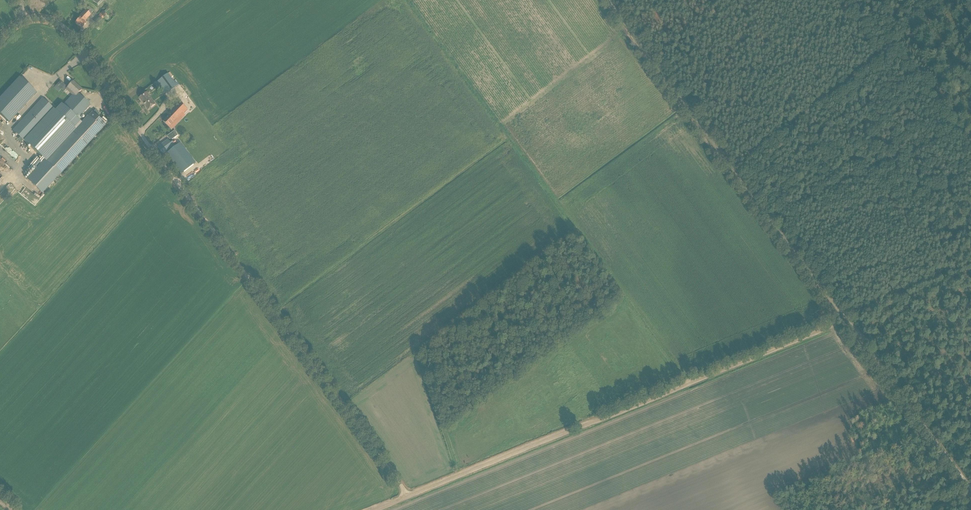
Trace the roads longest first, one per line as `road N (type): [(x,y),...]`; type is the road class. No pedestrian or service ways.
road 1 (track): [(603,0),(970,495)]
road 2 (track): [(845,317),(408,496)]
road 3 (track): [(153,152),(408,496)]
road 4 (track): [(832,0),(875,56),(885,48),(899,54),(970,153)]
road 5 (unclassified): [(153,152),(71,33),(47,20),(23,20)]
road 6 (track): [(845,317),(970,261)]

